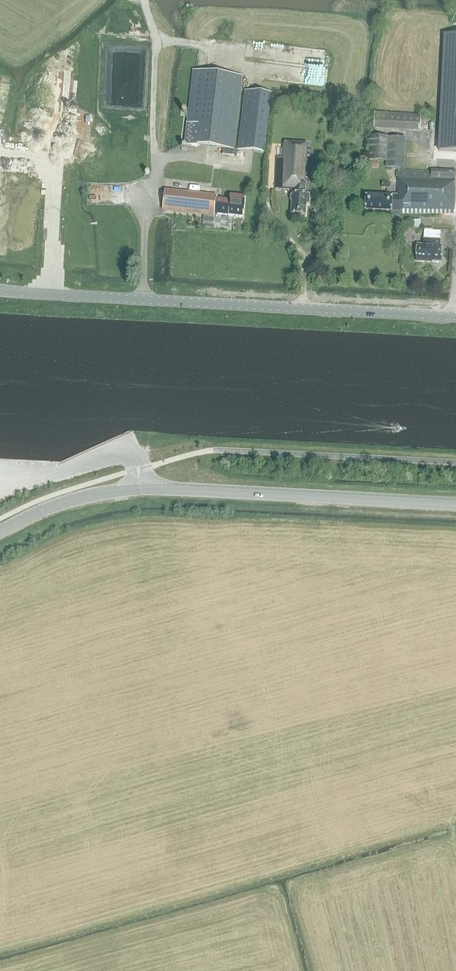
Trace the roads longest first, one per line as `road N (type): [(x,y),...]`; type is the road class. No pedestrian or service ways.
road 1 (secondary): [(0,532),(46,509),(143,489),(455,504)]
road 2 (tertiary): [(0,290),(455,316)]

